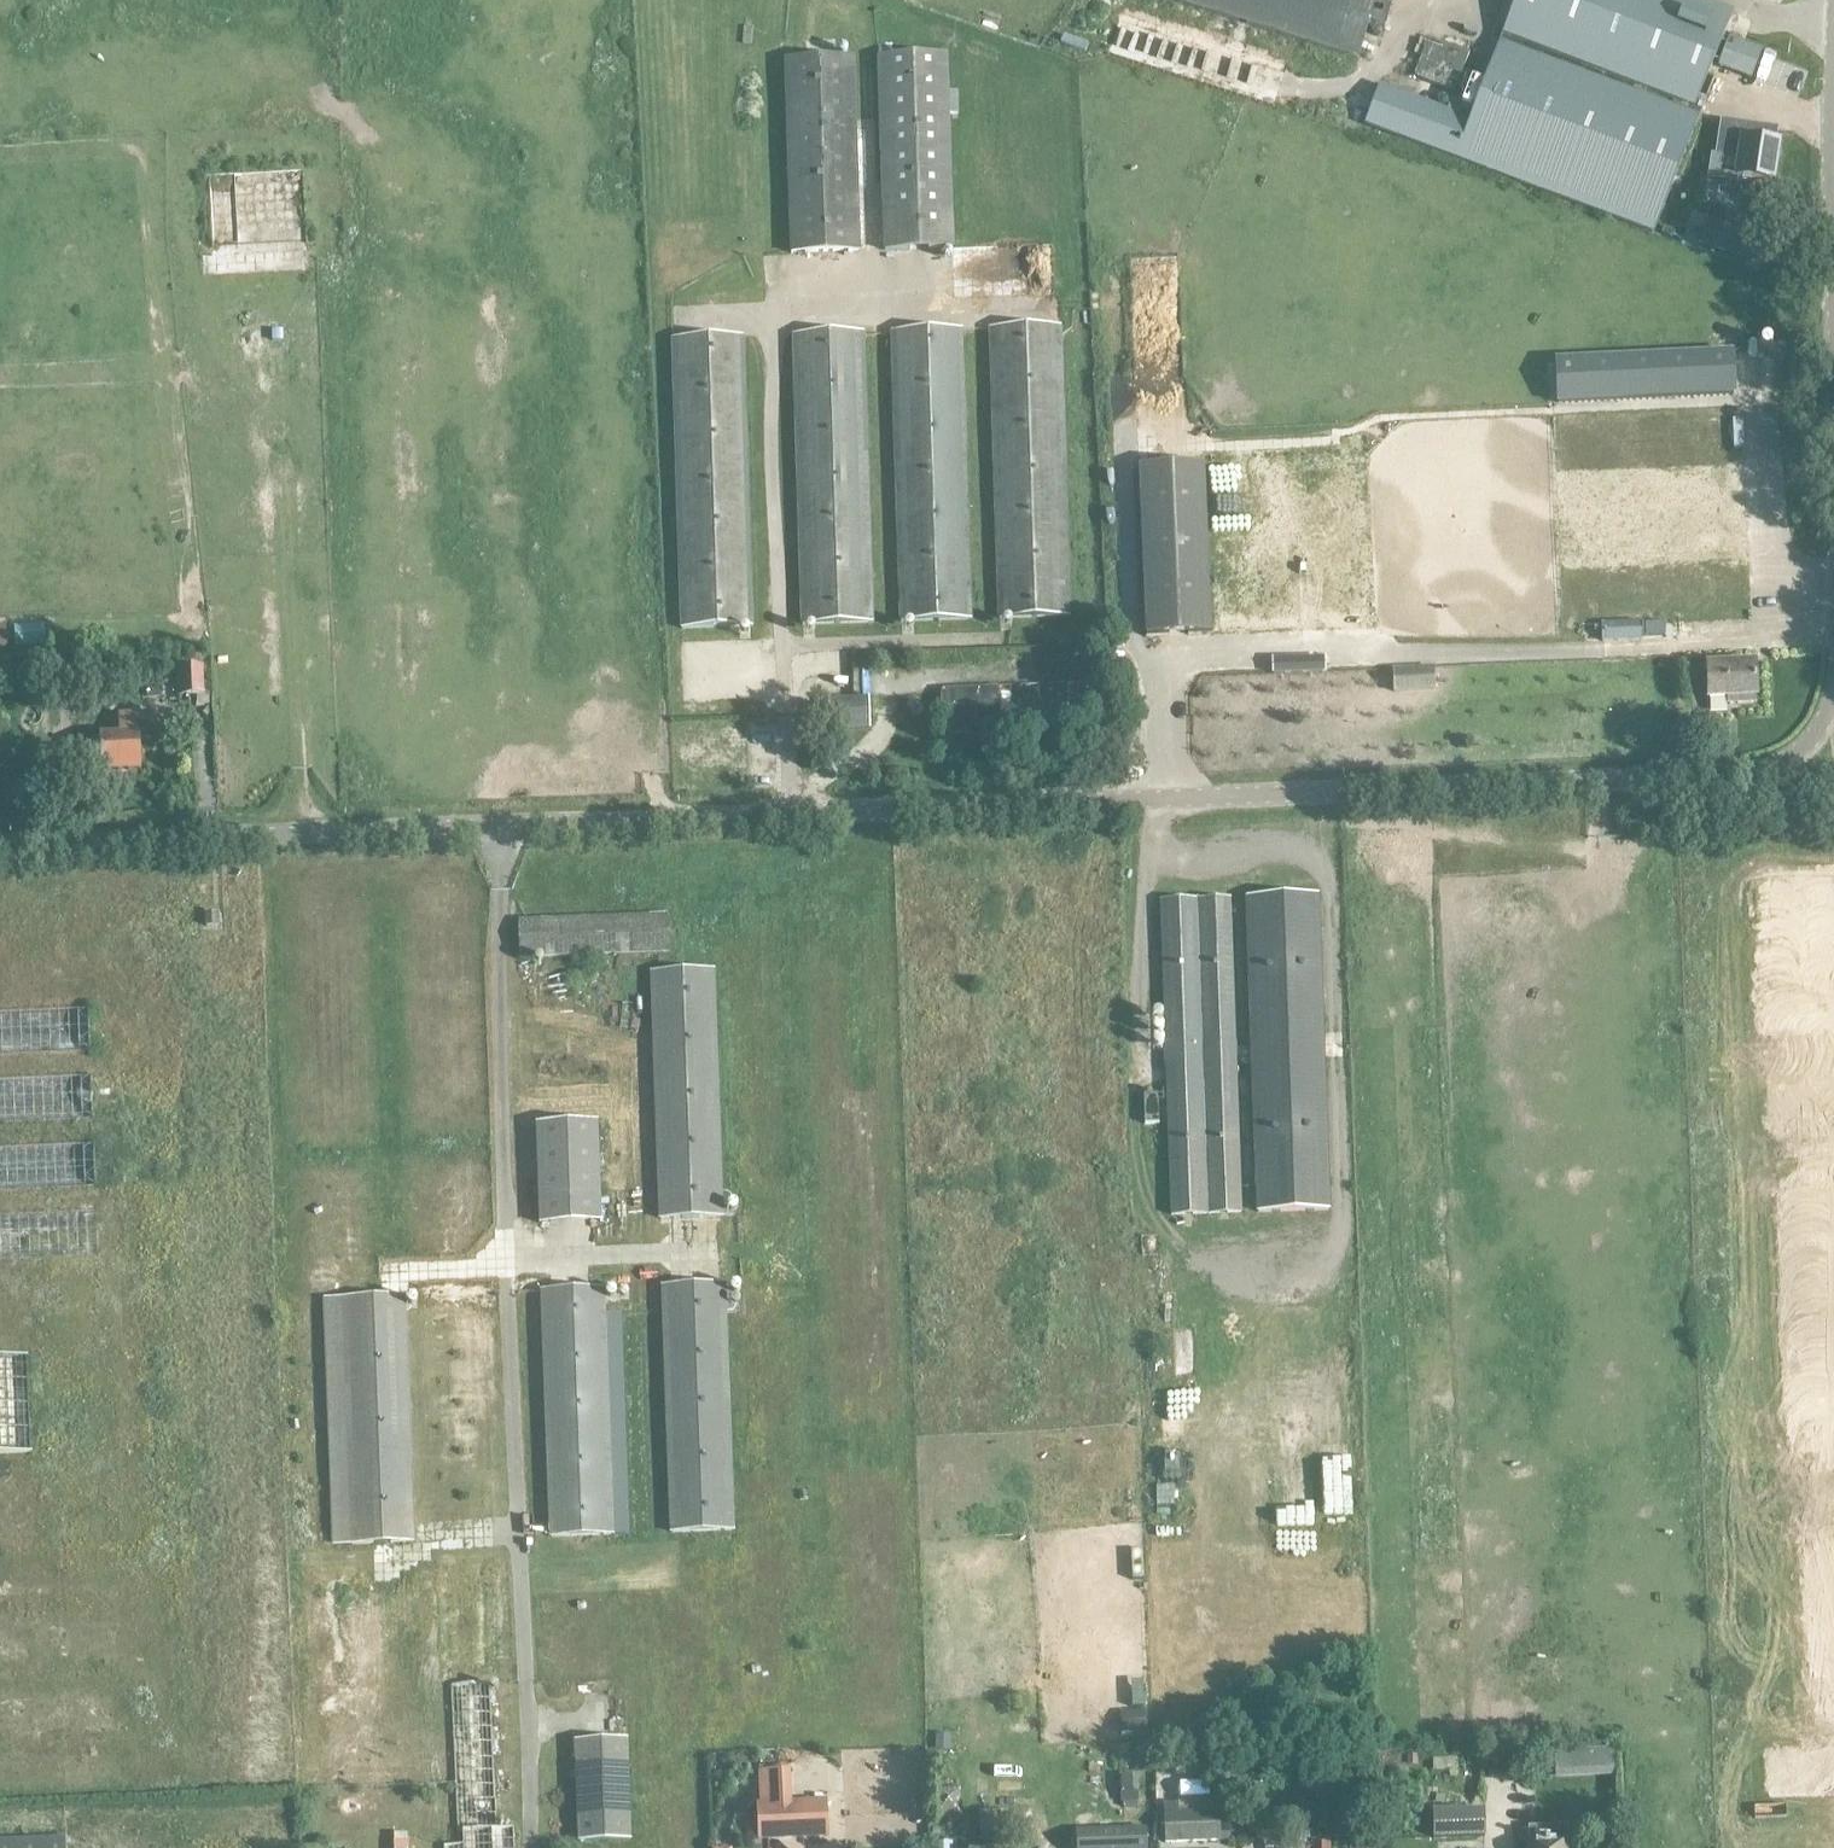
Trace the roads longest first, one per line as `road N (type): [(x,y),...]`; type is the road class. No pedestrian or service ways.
road 1 (unclassified): [(0,845),(1756,776),(1821,733),(1833,683)]
road 2 (unclassified): [(1833,258),(1833,109)]

